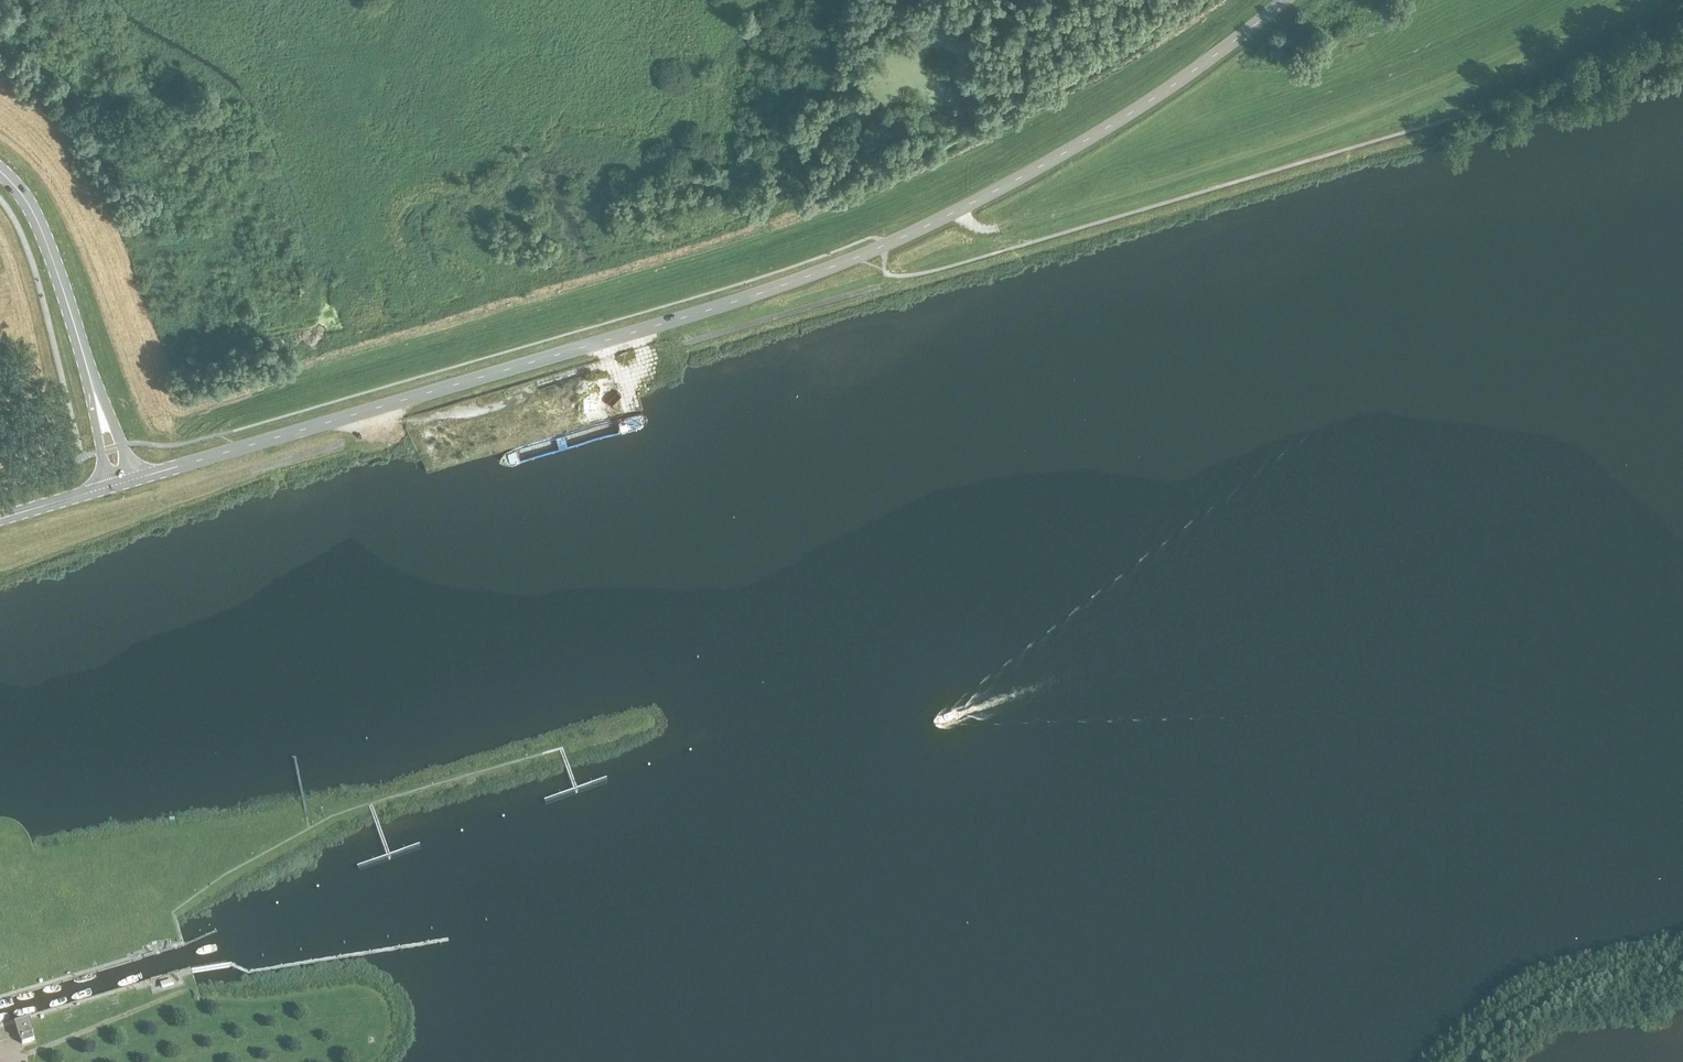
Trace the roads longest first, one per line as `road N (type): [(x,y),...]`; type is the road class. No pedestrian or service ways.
road 1 (unclassified): [(137,478),(703,313),(882,247),(1061,156),(1285,0)]
road 2 (primary): [(0,170),(40,224),(92,383)]

